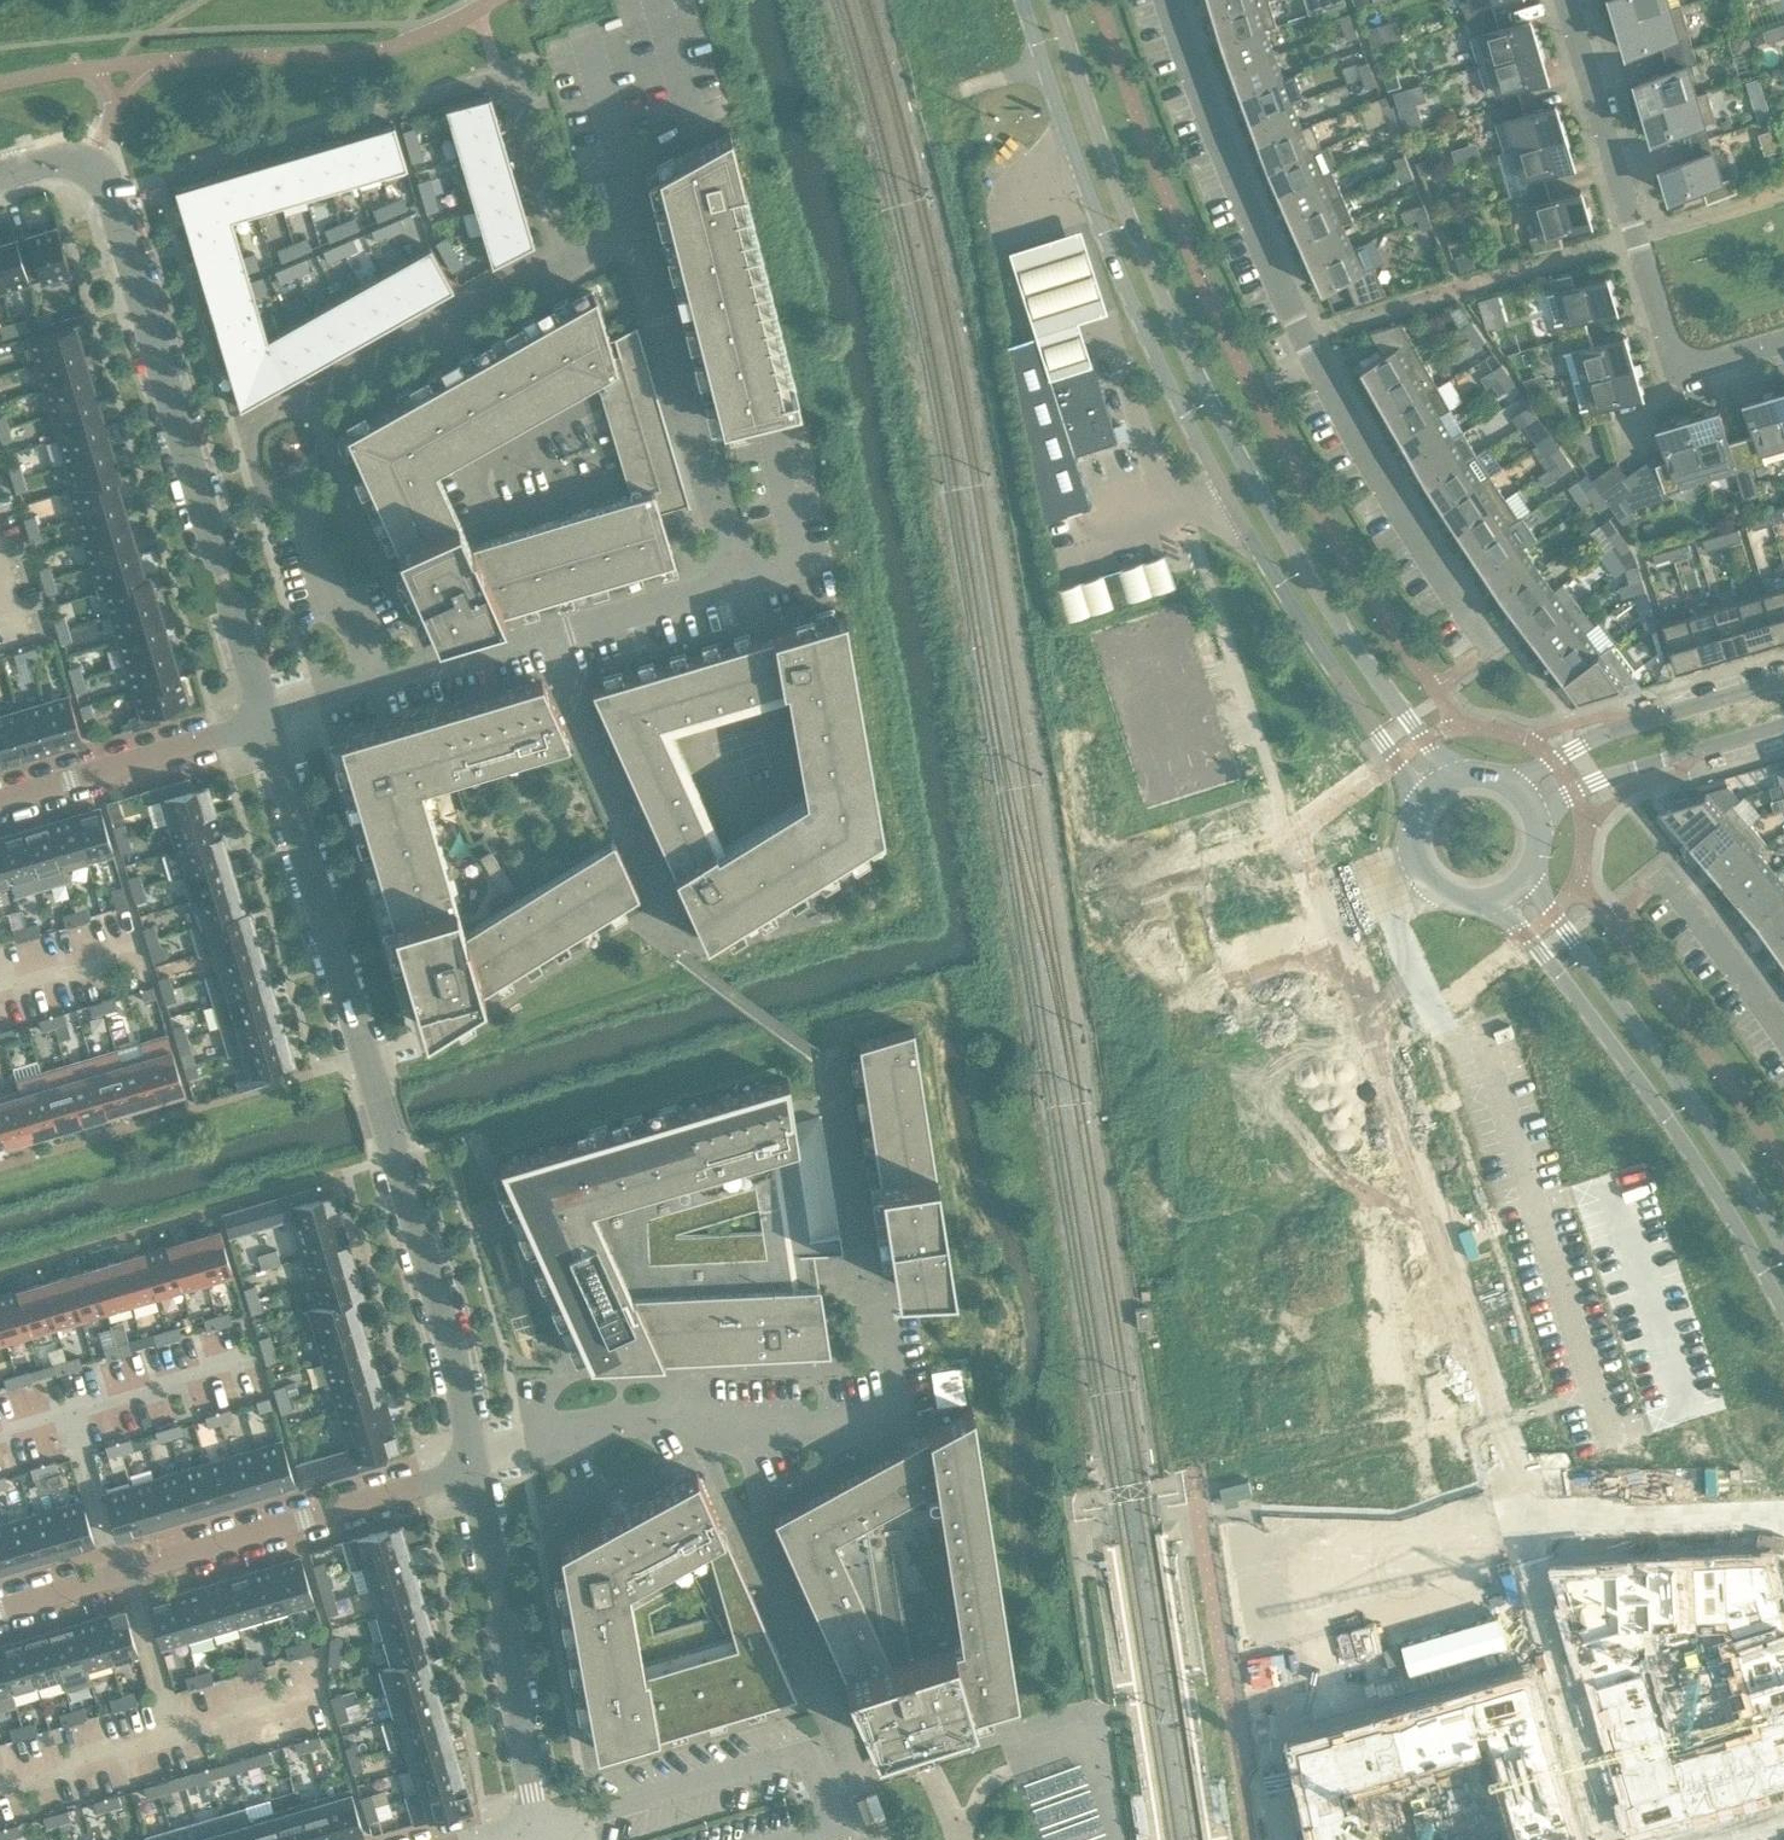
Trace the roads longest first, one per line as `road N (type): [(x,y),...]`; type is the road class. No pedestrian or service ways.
road 1 (secondary): [(1023,0),(1078,168),(1191,426),(1314,640),(1423,799)]
road 2 (secondary): [(1453,777),(1303,568),(1216,410),(1151,271),(1054,0)]
road 3 (residential): [(1492,648),(1376,469),(1288,310),(1167,0)]
road 4 (tertiary): [(0,178),(70,164),(105,181),(116,199),(267,724)]
road 5 (residential): [(543,641),(746,580),(638,224)]
road 6 (residential): [(703,1436),(895,1413),(839,1076),(816,1054)]
road 7 (secondary): [(1498,899),(1645,1090),(1783,1331)]
road 8 (residential): [(1783,341),(1676,374),(1564,0)]
road 9 (secondary): [(1783,1251),(1666,1069),(1525,879)]
road 10 (tertiary): [(474,1469),(455,1349),(377,1087)]
road 11 (tertiary): [(267,724),(377,1087)]
road 12 (residential): [(857,1781),(703,1436)]
road 13 (residential): [(121,1576),(474,1469)]
road 14 (tertiary): [(539,1828),(474,1469)]
road 15 (residential): [(681,957),(543,641)]
road 16 (residential): [(821,1792),(807,1750),(539,1828)]
road 17 (residential): [(1783,679),(1631,726),(1510,783)]
road 18 (residential): [(267,724),(543,641)]
road 19 (residential): [(562,267),(315,408)]
road 20 (residential): [(267,724),(0,802)]
road 21 (residential): [(1534,810),(1598,781),(1783,725)]
road 22 (residential): [(474,1469),(653,1418),(703,1436)]
road 23 (residential): [(1662,877),(1783,1040)]
road 24 (residential): [(562,267),(502,76)]
road 25 (residential): [(121,1576),(172,1743)]
road 26 (residential): [(72,1414),(121,1576)]
road 27 (secondary): [(1423,799),(1411,847),(1426,881),(1459,901),(1498,899)]
road 28 (residential): [(947,1754),(1102,1710)]
road 29 (residential): [(0,1611),(121,1576)]

